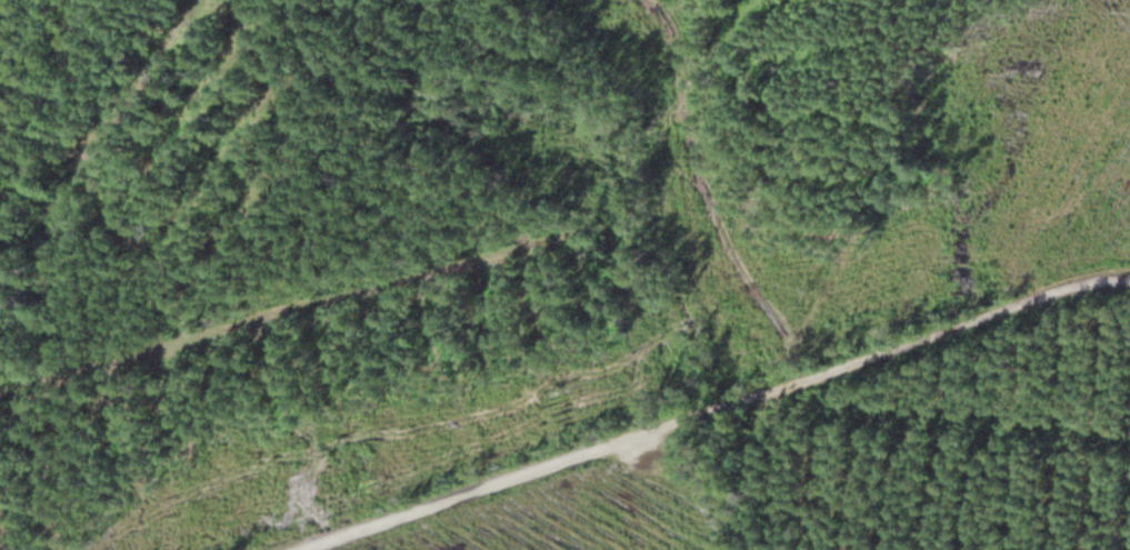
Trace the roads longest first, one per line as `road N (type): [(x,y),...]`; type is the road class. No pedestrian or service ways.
road 1 (track): [(310,549),(729,404),(1129,289)]

